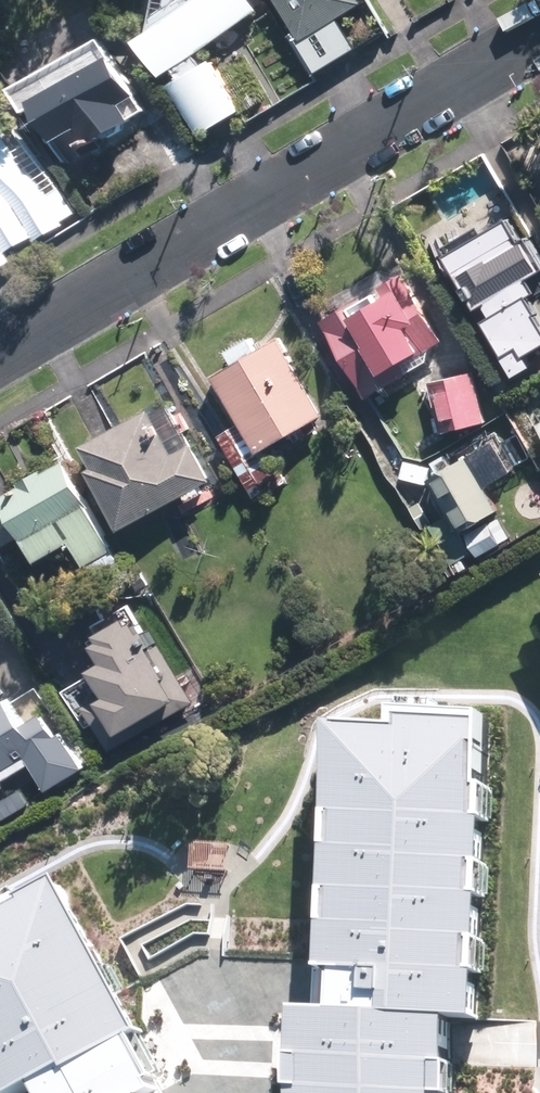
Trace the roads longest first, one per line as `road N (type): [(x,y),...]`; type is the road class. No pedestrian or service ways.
road 1 (residential): [(0,366),(539,47)]

